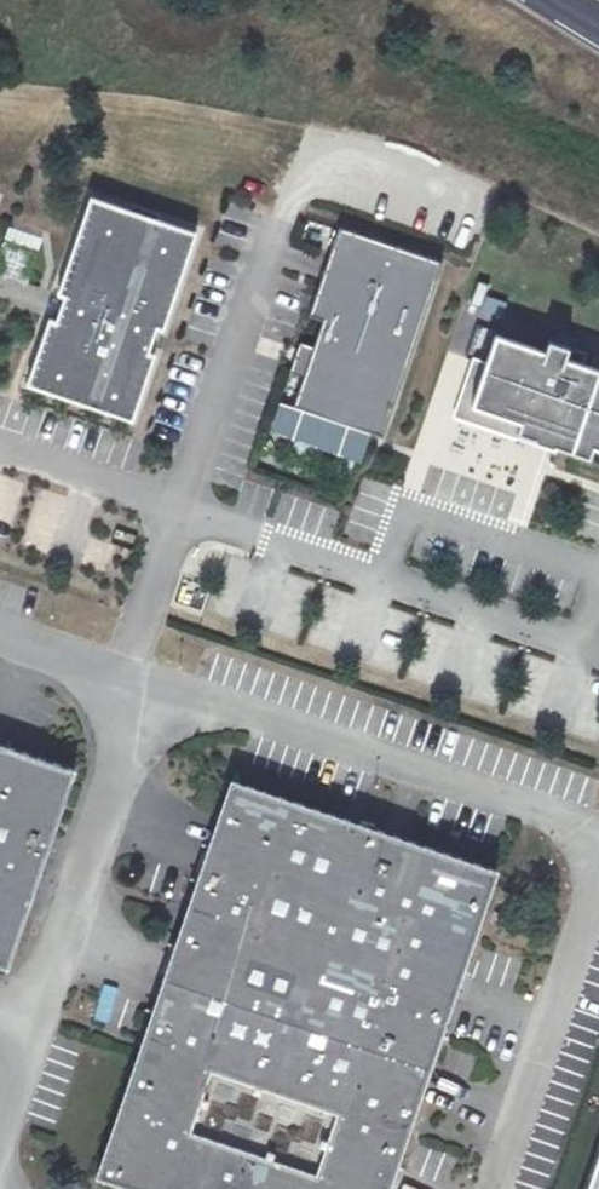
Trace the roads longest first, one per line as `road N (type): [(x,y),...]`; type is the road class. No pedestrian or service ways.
road 1 (residential): [(151,691),(577,820),(596,837),(598,866)]
road 2 (residential): [(33,1041),(151,691)]
road 3 (residential): [(598,877),(492,1188)]
road 4 (residential): [(0,642),(151,691)]

